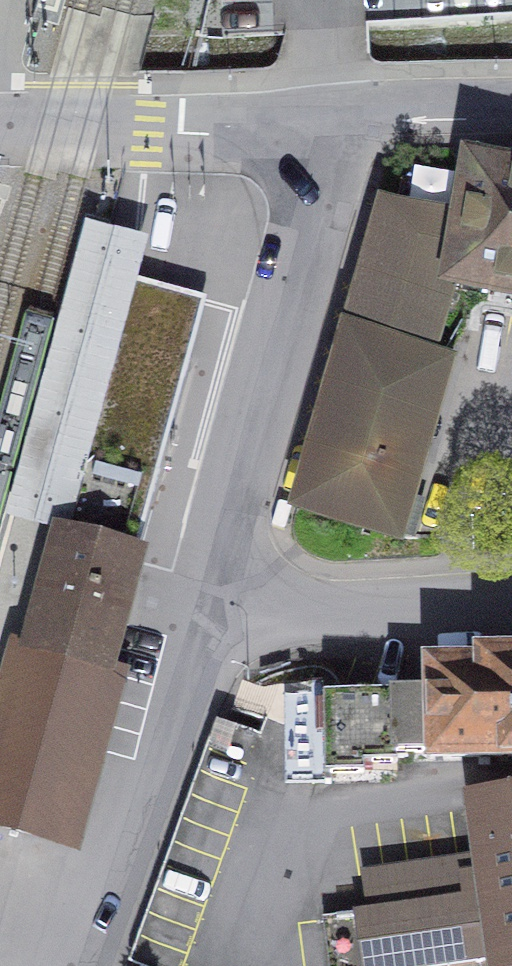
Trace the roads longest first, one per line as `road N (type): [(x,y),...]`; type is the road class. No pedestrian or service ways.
road 1 (residential): [(355,123),(212,624)]
road 2 (residential): [(212,624),(99,965)]
road 3 (unclassified): [(355,123),(246,132),(0,121)]
road 4 (residential): [(212,624),(511,599)]
road 5 (unclassified): [(511,113),(432,111),(355,123)]

